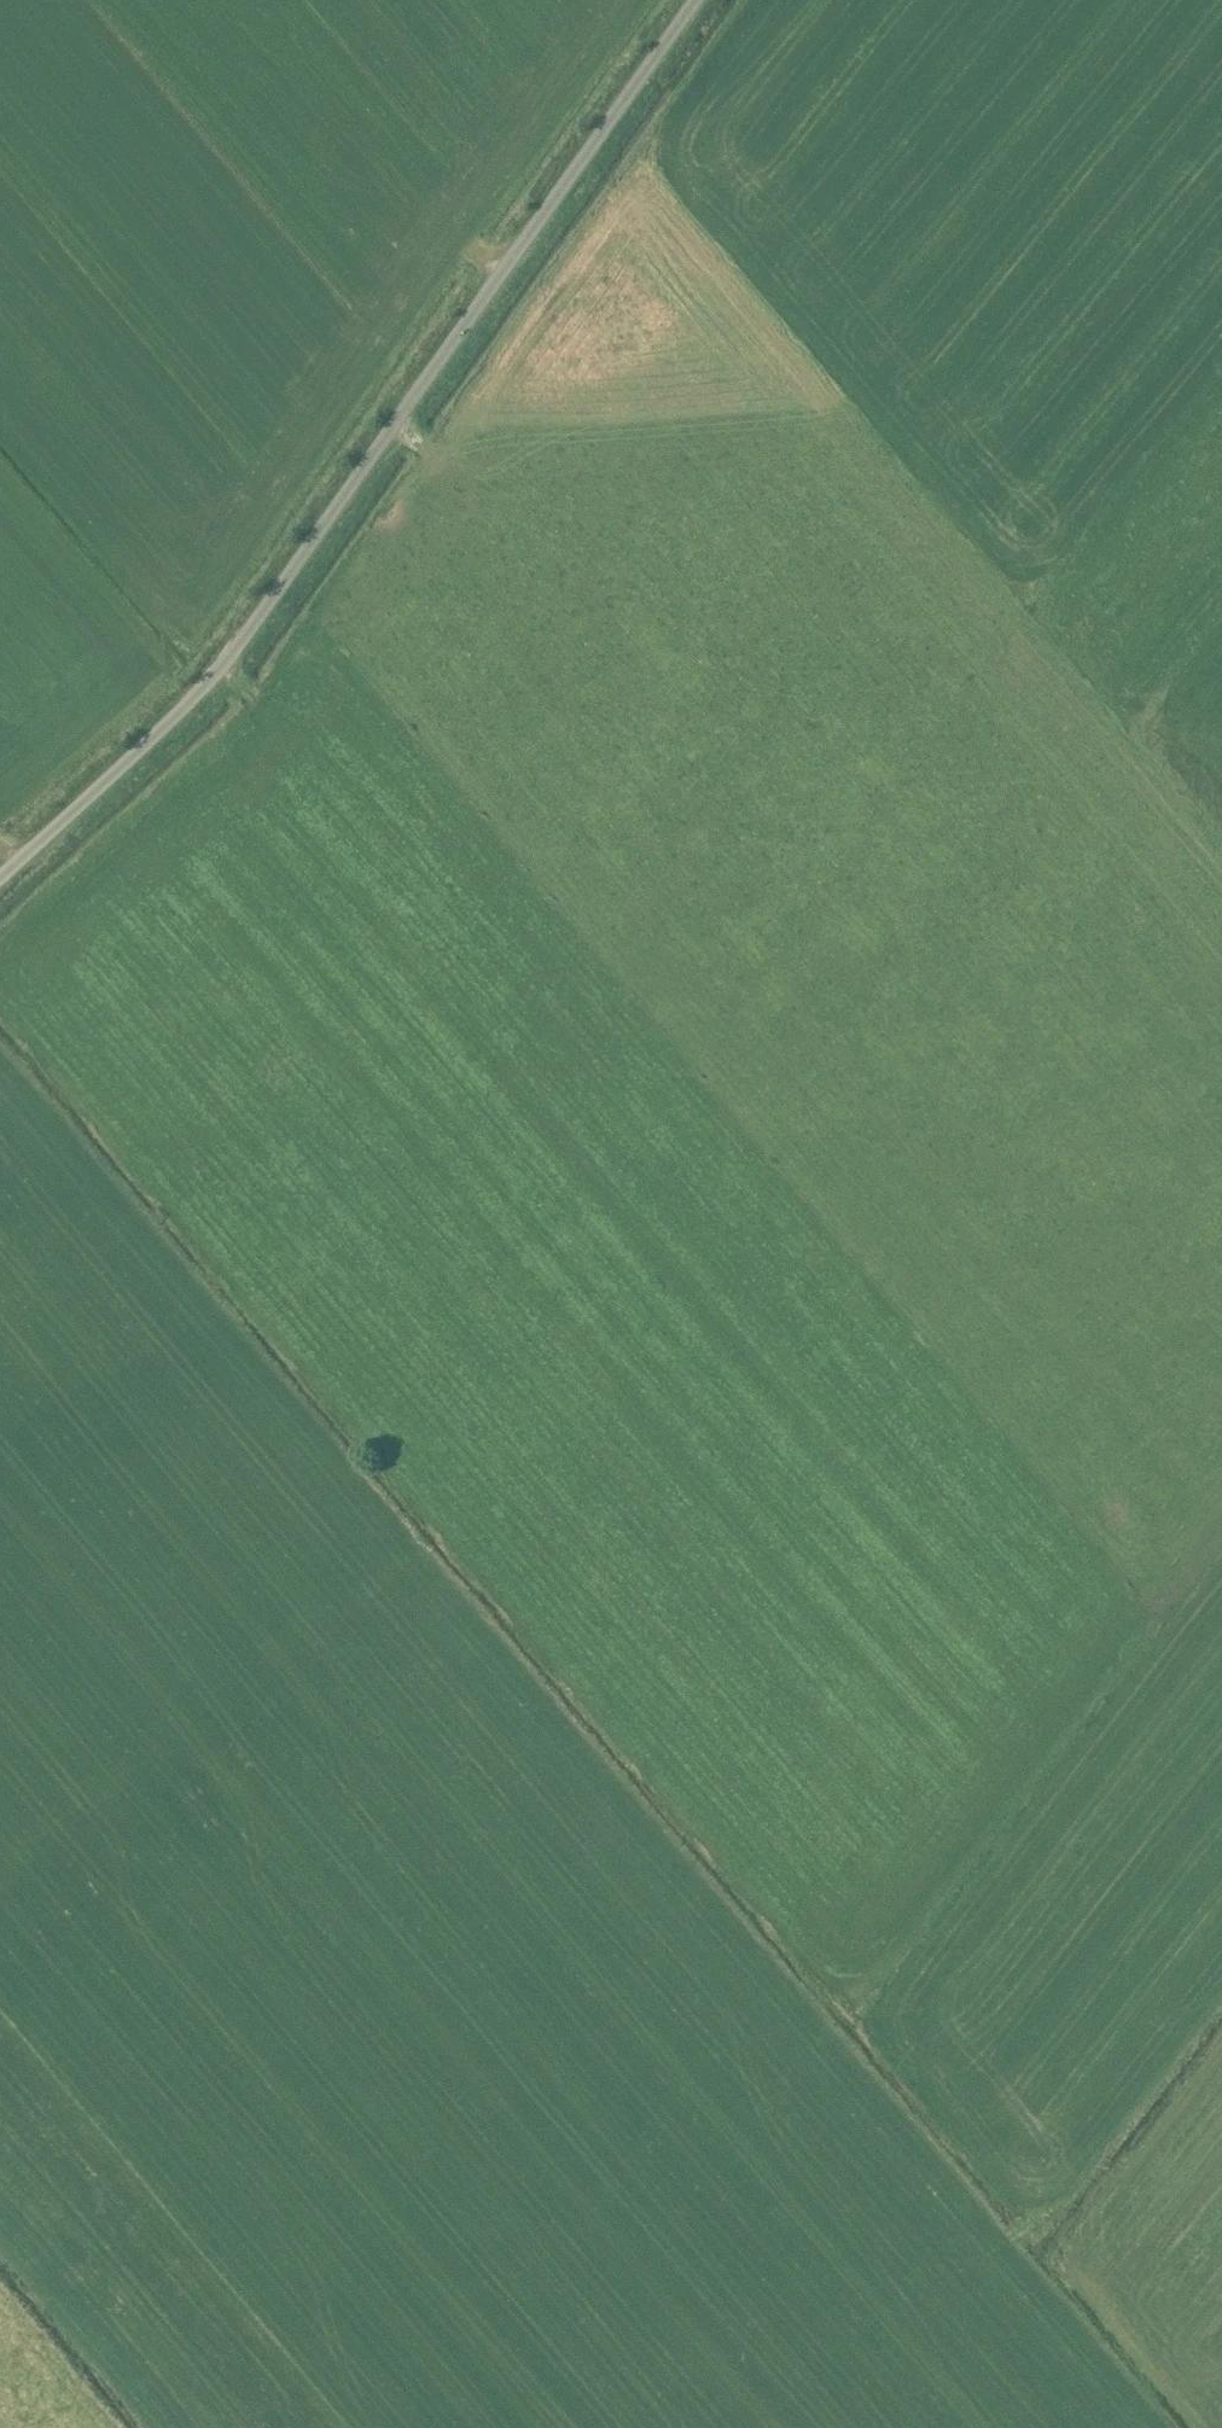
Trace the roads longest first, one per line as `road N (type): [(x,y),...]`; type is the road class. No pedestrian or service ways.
road 1 (unclassified): [(0,871),(211,664),(689,0)]

